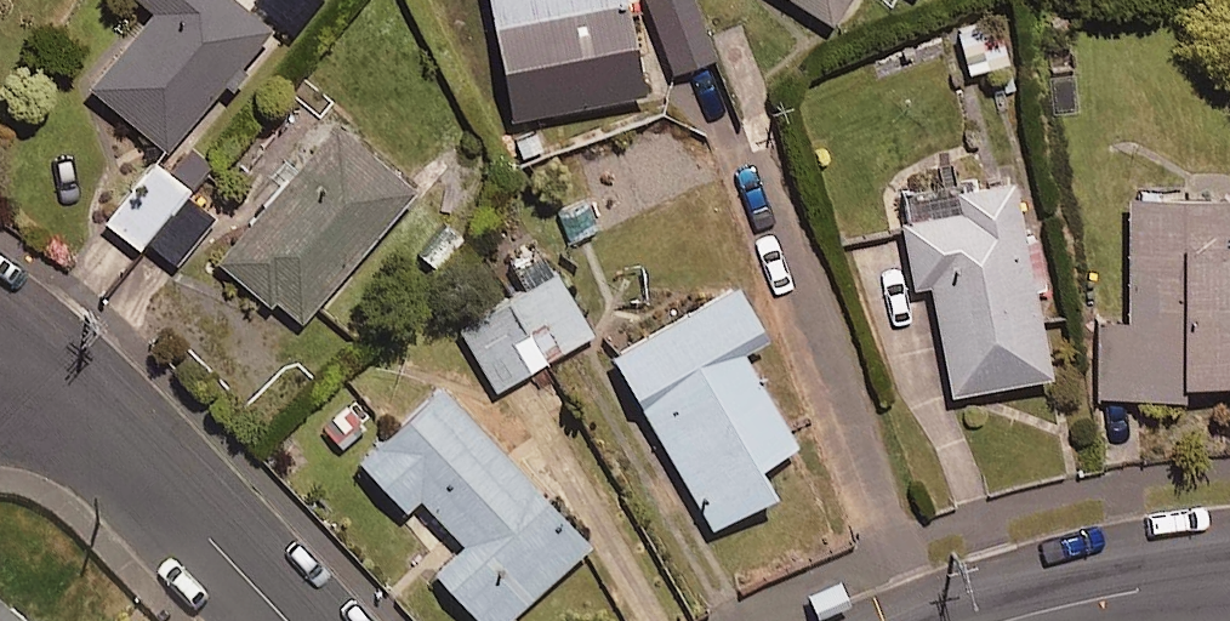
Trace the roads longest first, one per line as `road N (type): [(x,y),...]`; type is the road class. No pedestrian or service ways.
road 1 (residential): [(0,340),(56,378),(213,526),(296,620)]
road 2 (tertiary): [(1210,583),(1022,620)]

